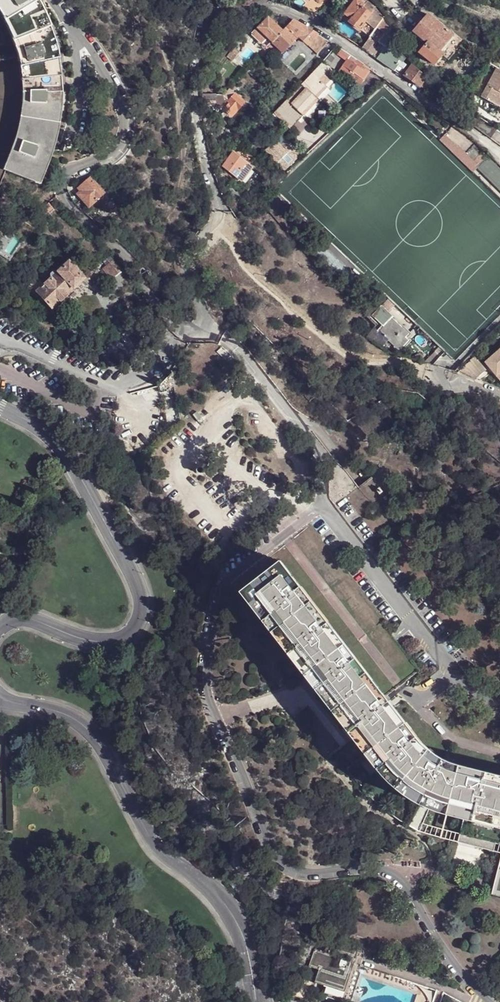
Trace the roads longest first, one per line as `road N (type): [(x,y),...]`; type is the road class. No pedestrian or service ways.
road 1 (residential): [(489,1001),(393,875),(368,867),(306,873),(279,862),(212,703),(206,674),(219,591),(324,506)]
road 2 (residential): [(53,0),(101,61),(126,125),(119,149),(64,175),(62,192),(183,329)]
road 3 (residential): [(0,631),(19,620),(111,643),(132,634),(143,605),(73,465),(45,432),(0,409)]
road 4 (residential): [(256,1001),(230,910),(148,835),(88,731),(68,716),(0,699)]
road 5 (residential): [(203,23),(255,6),(290,12),(499,151)]
road 6 (residential): [(205,330),(183,272),(183,257),(218,213),(197,96),(203,23)]
road 7 (residential): [(324,506),(474,688),(499,702)]
road 8 (residential): [(205,330),(243,349),(325,458),(324,506)]
road 9 (unclassified): [(0,339),(115,384),(150,374),(183,329)]

